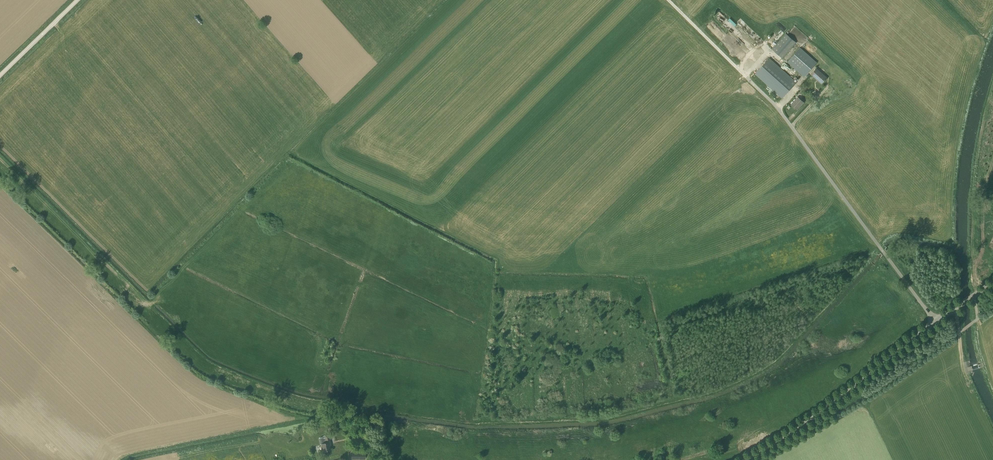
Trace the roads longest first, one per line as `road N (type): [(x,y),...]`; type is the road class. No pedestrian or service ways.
road 1 (tertiary): [(750,459),(992,284)]

